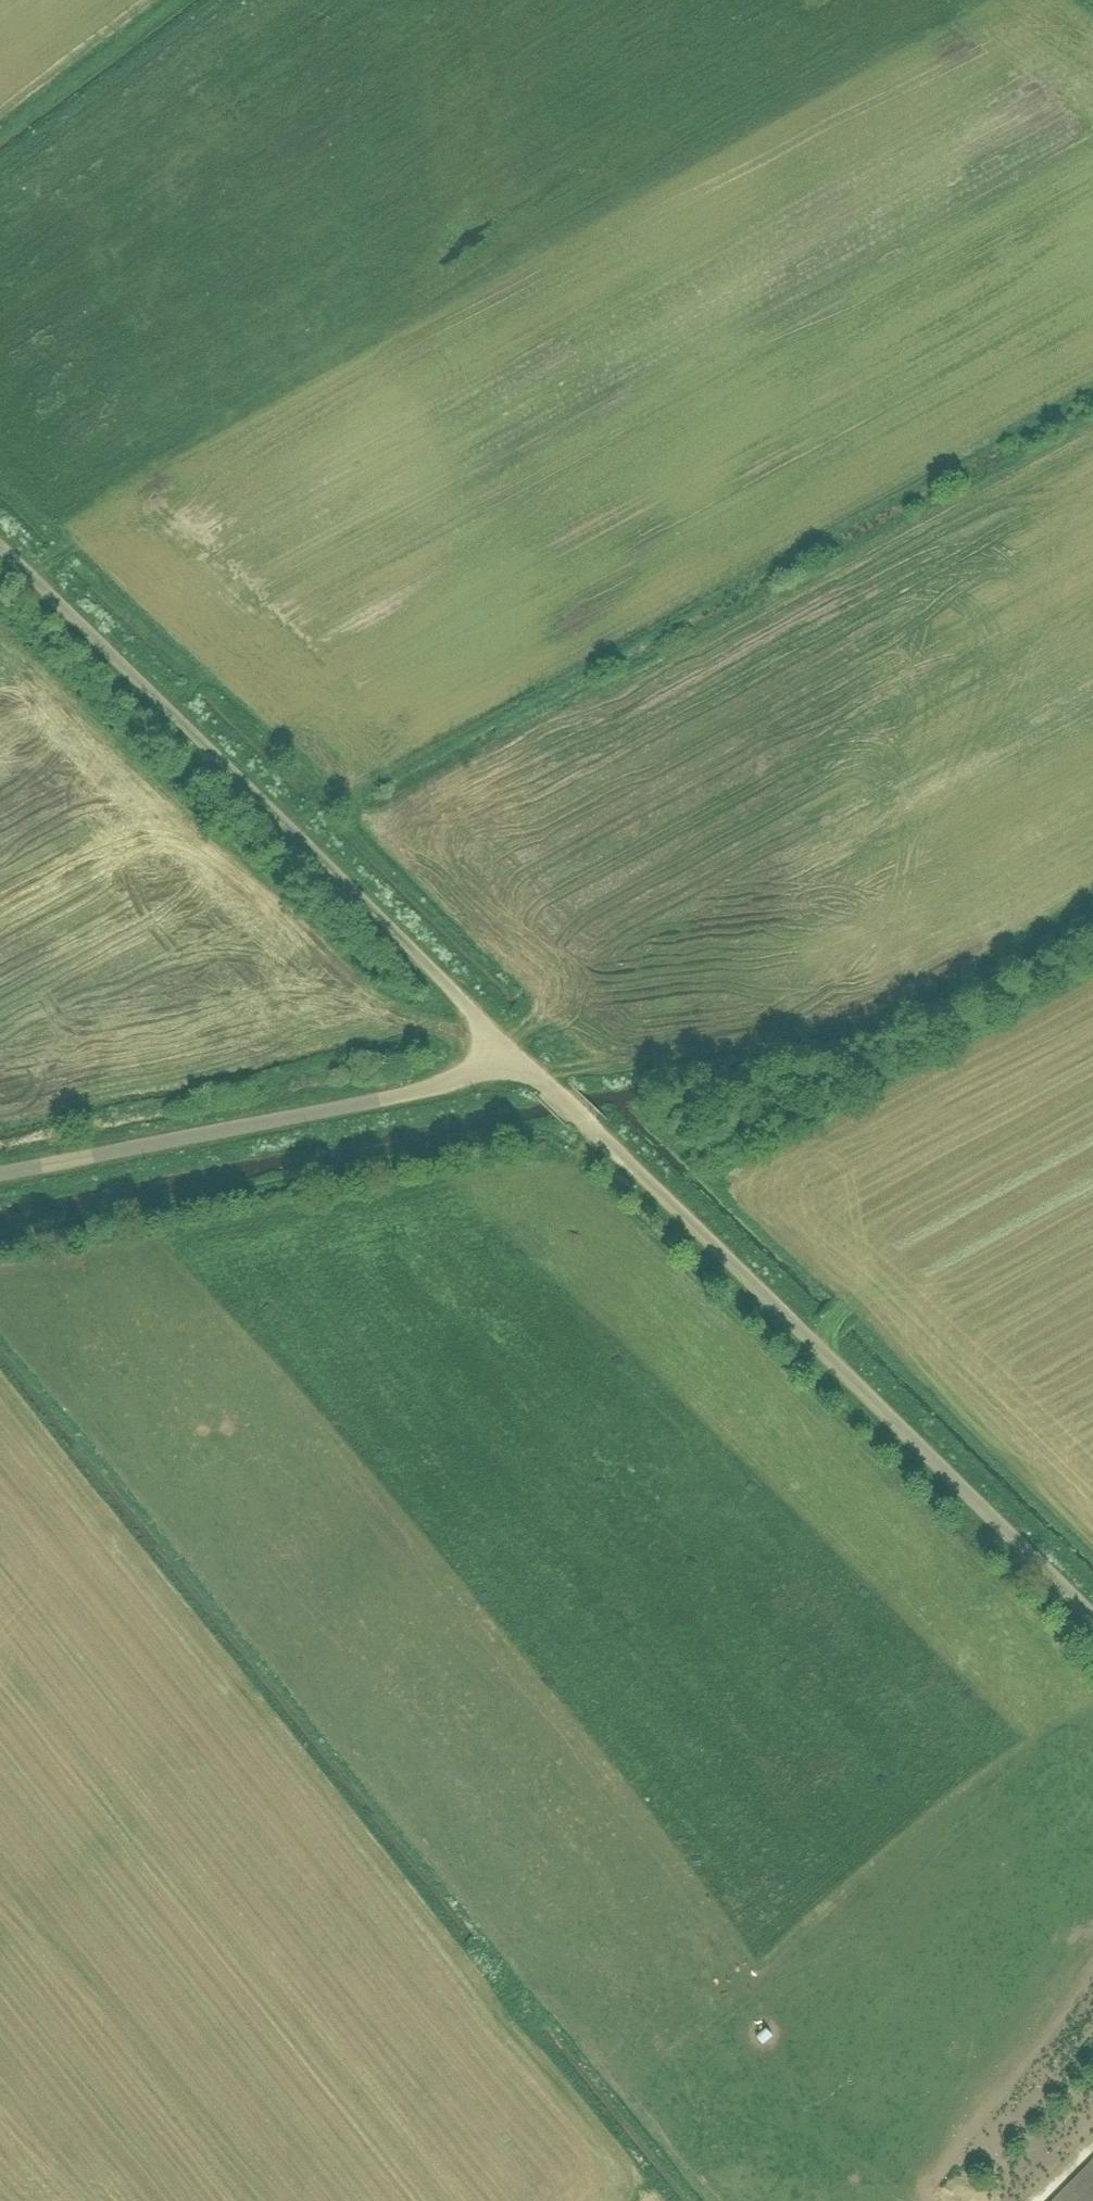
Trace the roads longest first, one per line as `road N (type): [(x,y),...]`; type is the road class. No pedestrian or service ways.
road 1 (residential): [(1092,1617),(520,1060)]
road 2 (residential): [(520,1060),(0,548)]
road 3 (unclassified): [(520,1060),(404,1099),(0,1175)]

